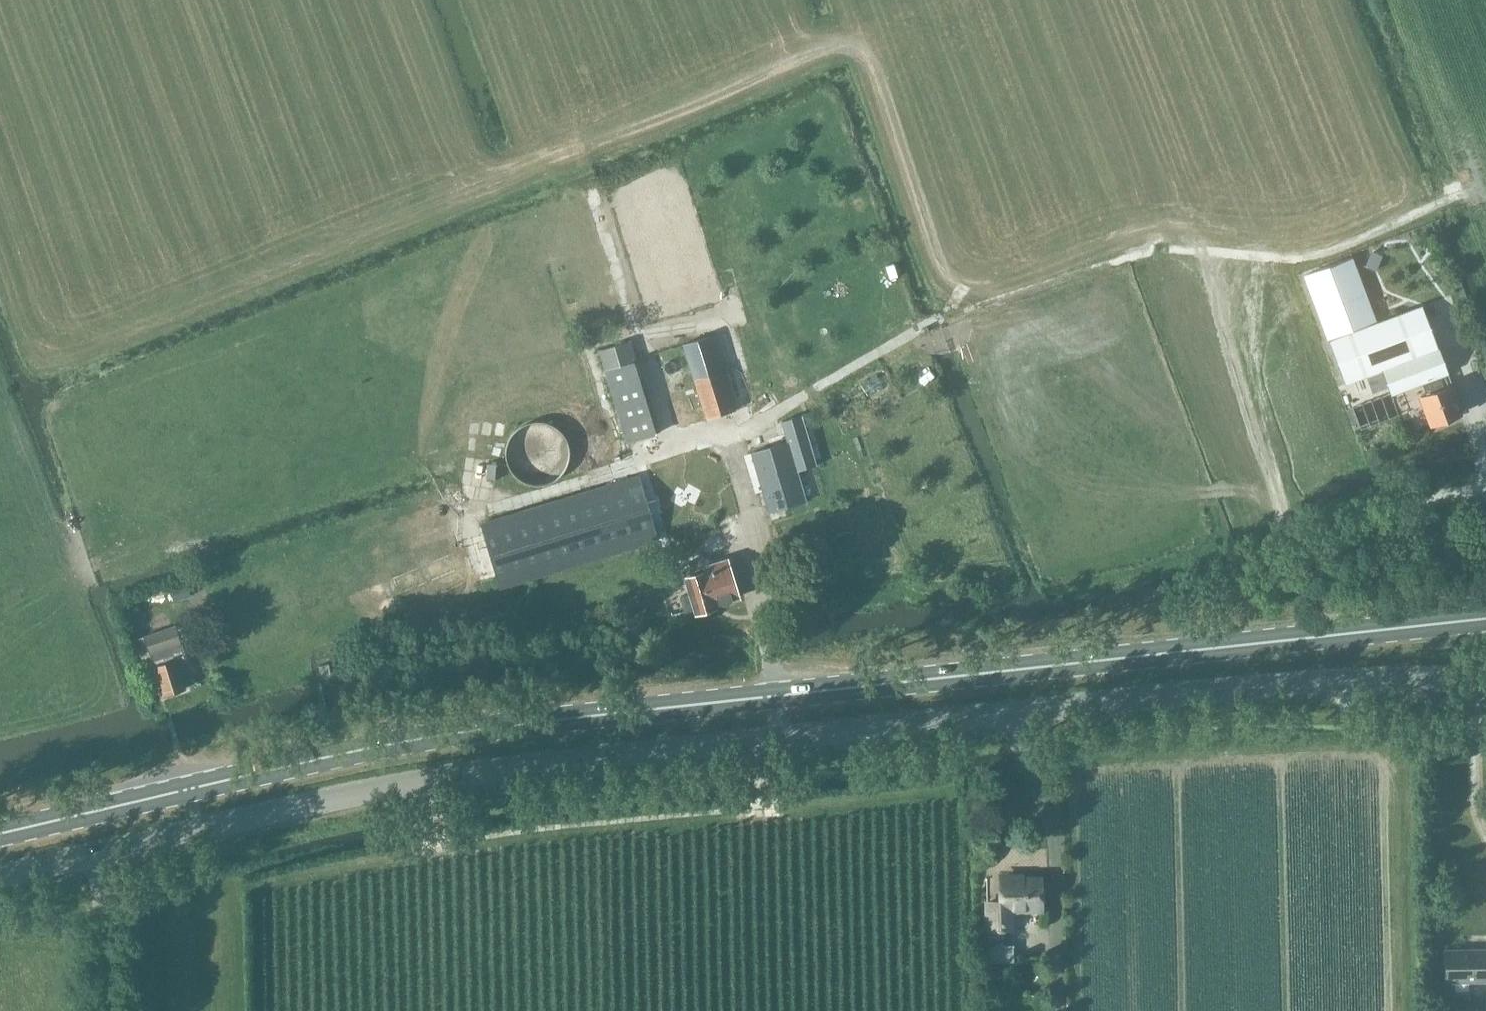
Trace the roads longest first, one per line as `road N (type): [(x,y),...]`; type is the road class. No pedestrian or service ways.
road 1 (secondary): [(1485,620),(479,730),(0,836)]
road 2 (unclassified): [(0,878),(463,775),(1231,691),(1485,686)]
road 3 (track): [(730,431),(927,324),(1166,249),(1307,257),(1469,192)]
road 4 (unclassified): [(1485,490),(1376,515),(1305,557)]

